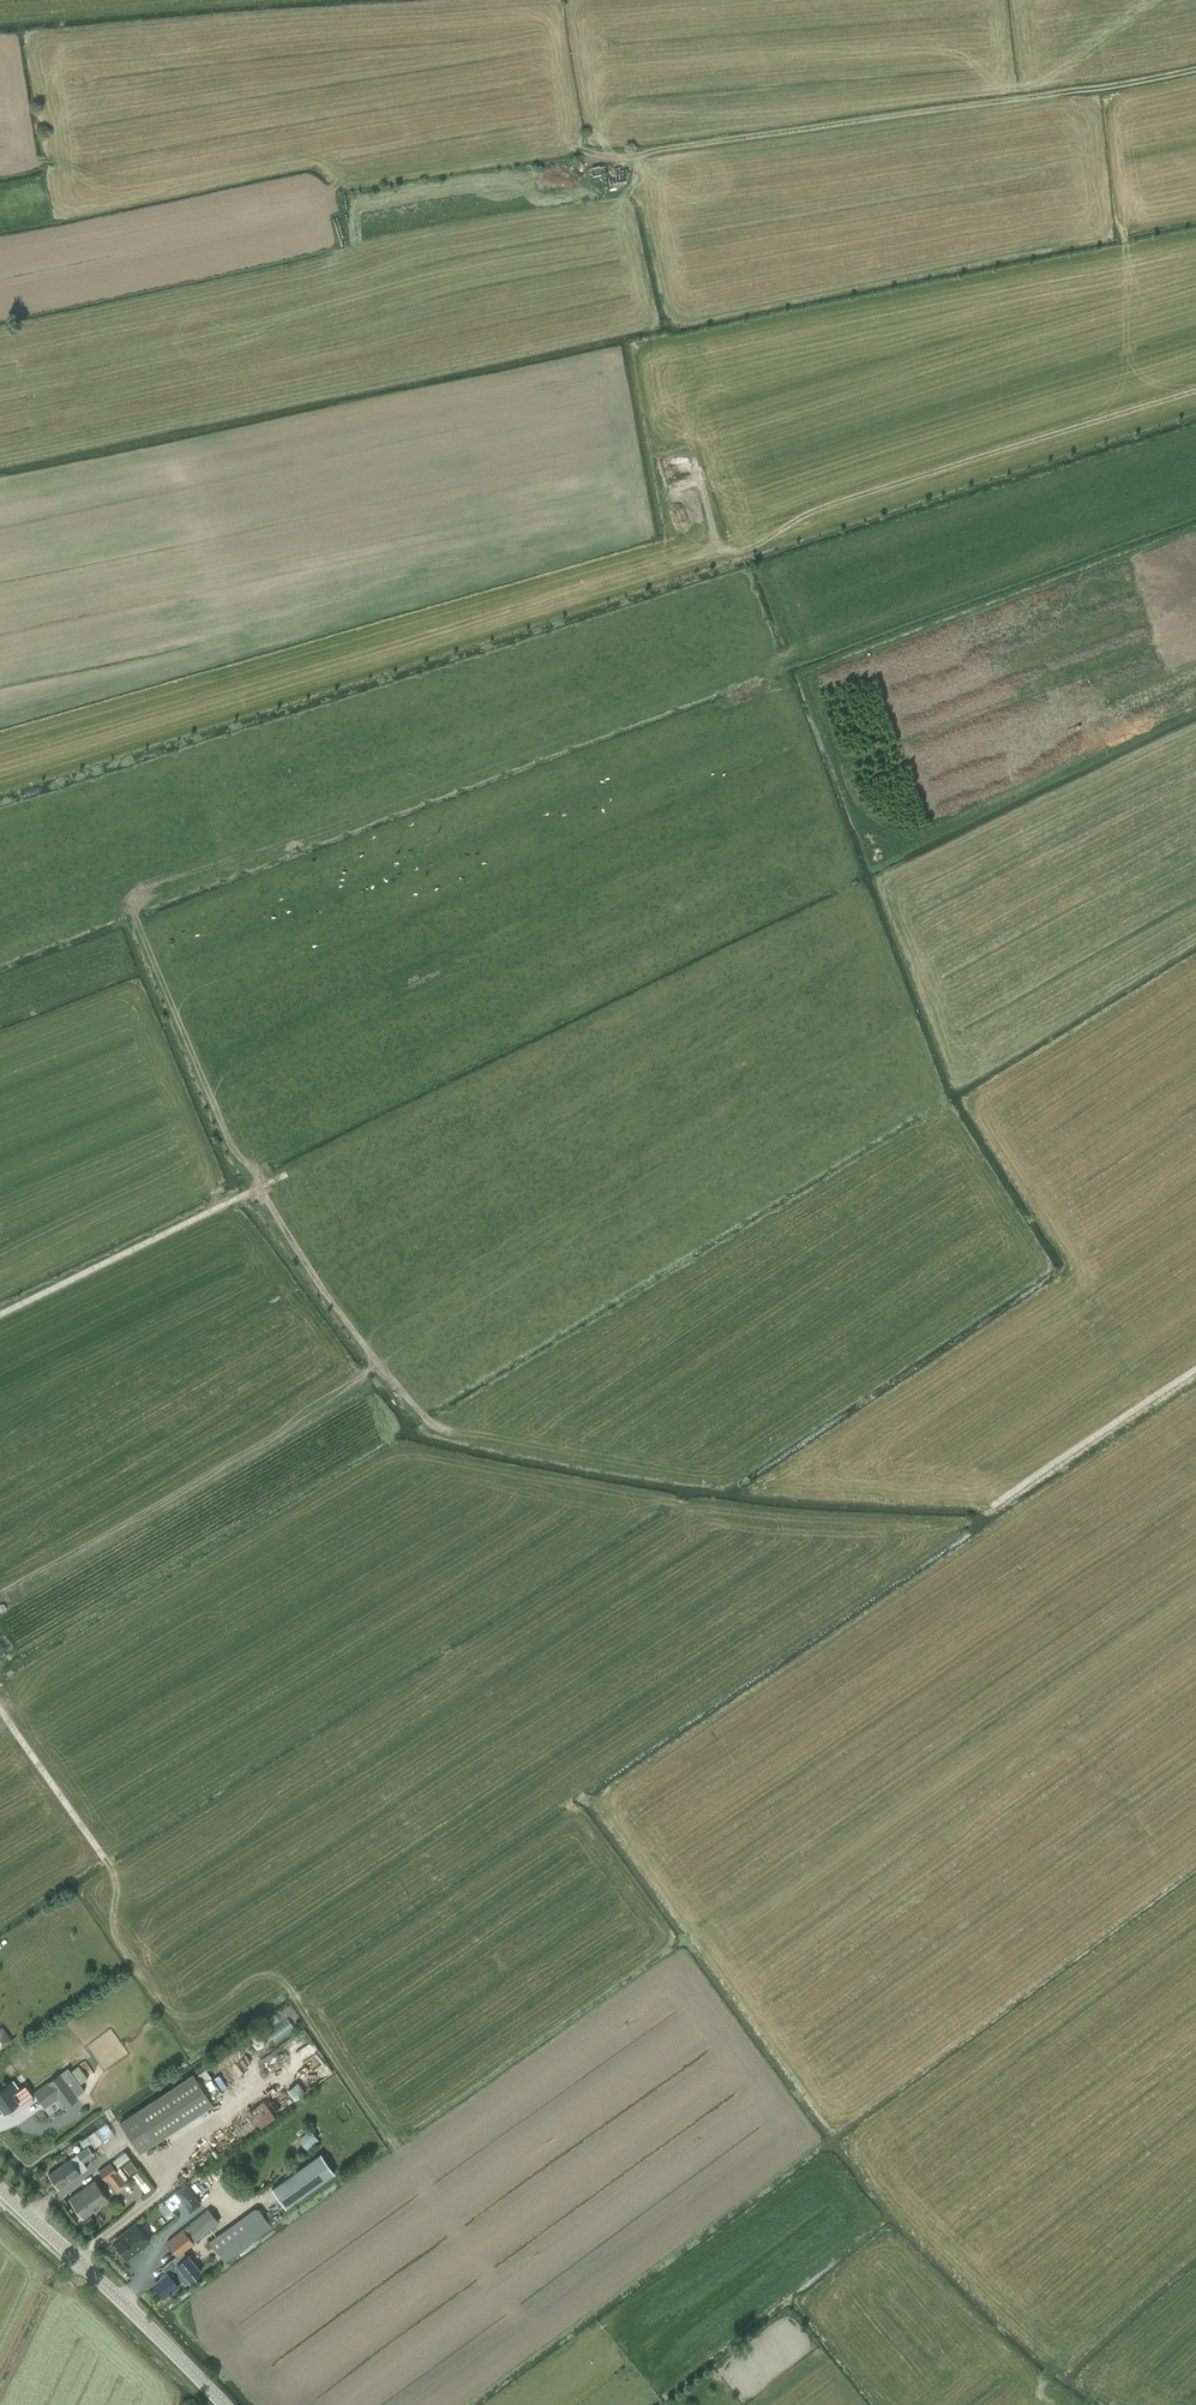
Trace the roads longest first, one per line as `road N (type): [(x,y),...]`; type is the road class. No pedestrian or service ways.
road 1 (track): [(1195,76),(1092,96),(574,160)]
road 2 (tertiary): [(225,2404),(0,2187)]

